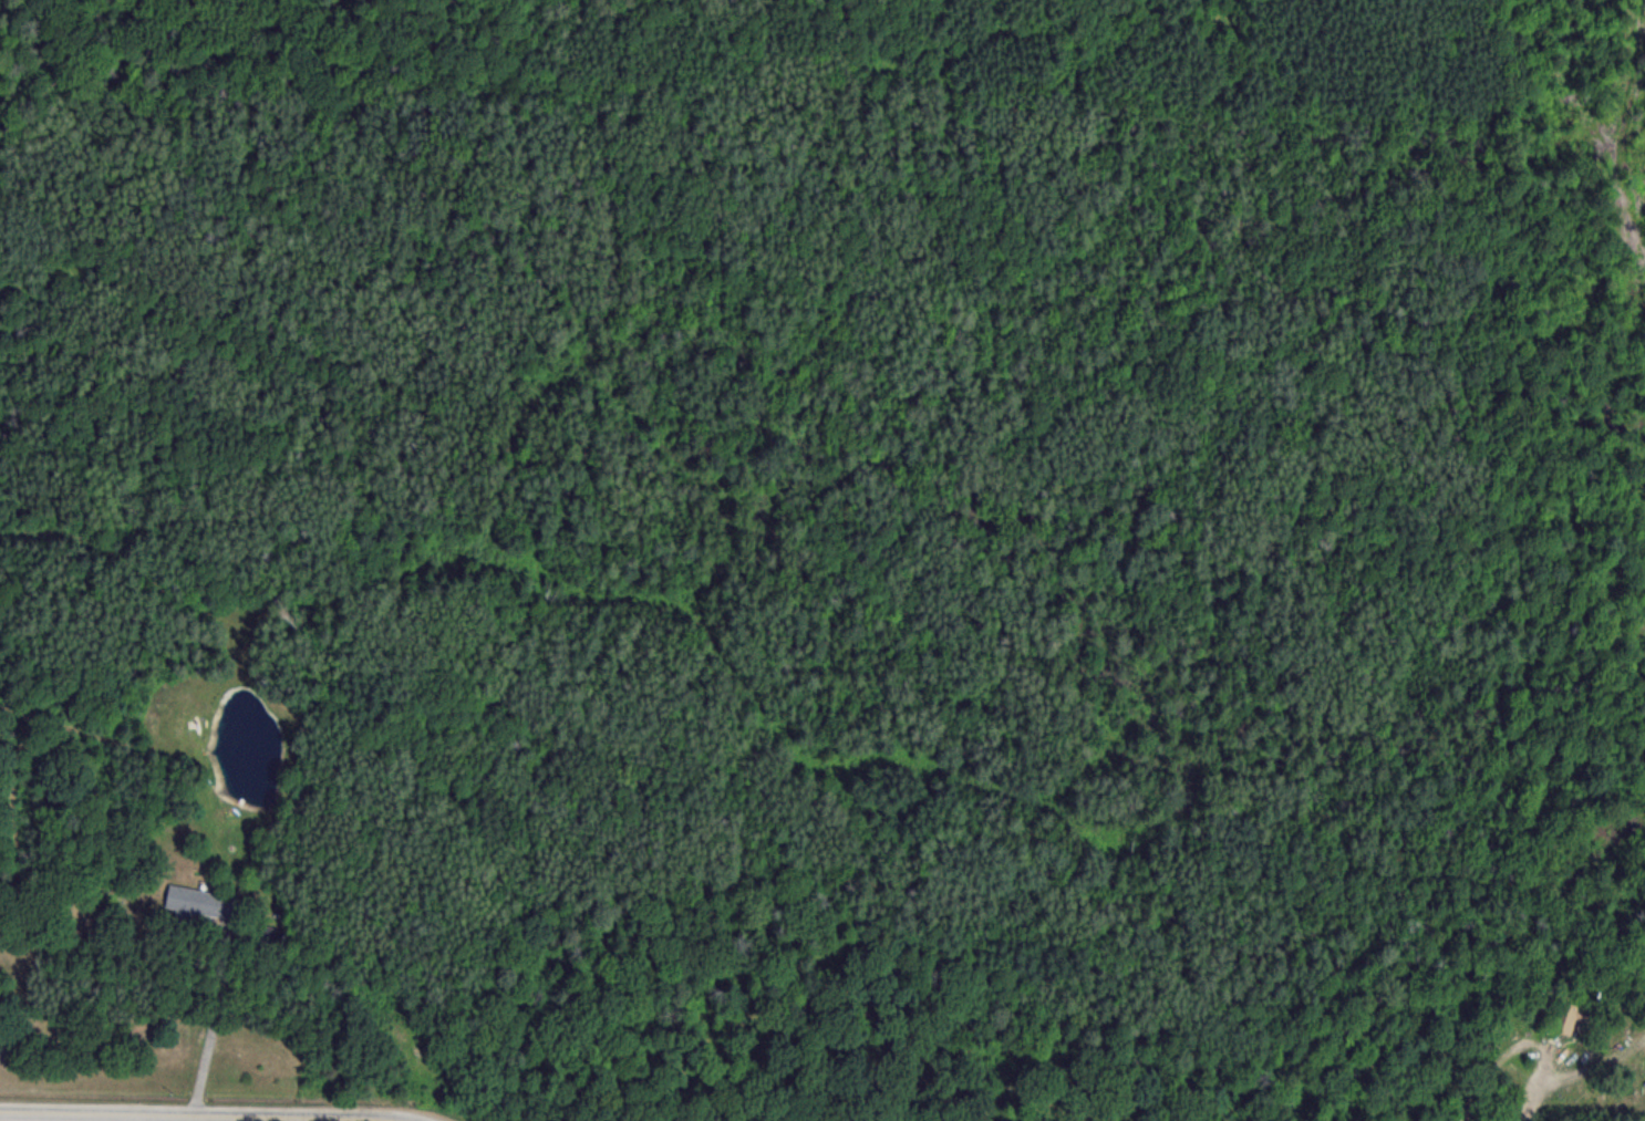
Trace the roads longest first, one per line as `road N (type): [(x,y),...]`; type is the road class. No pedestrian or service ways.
road 1 (residential): [(442,1120),(0,1109)]

